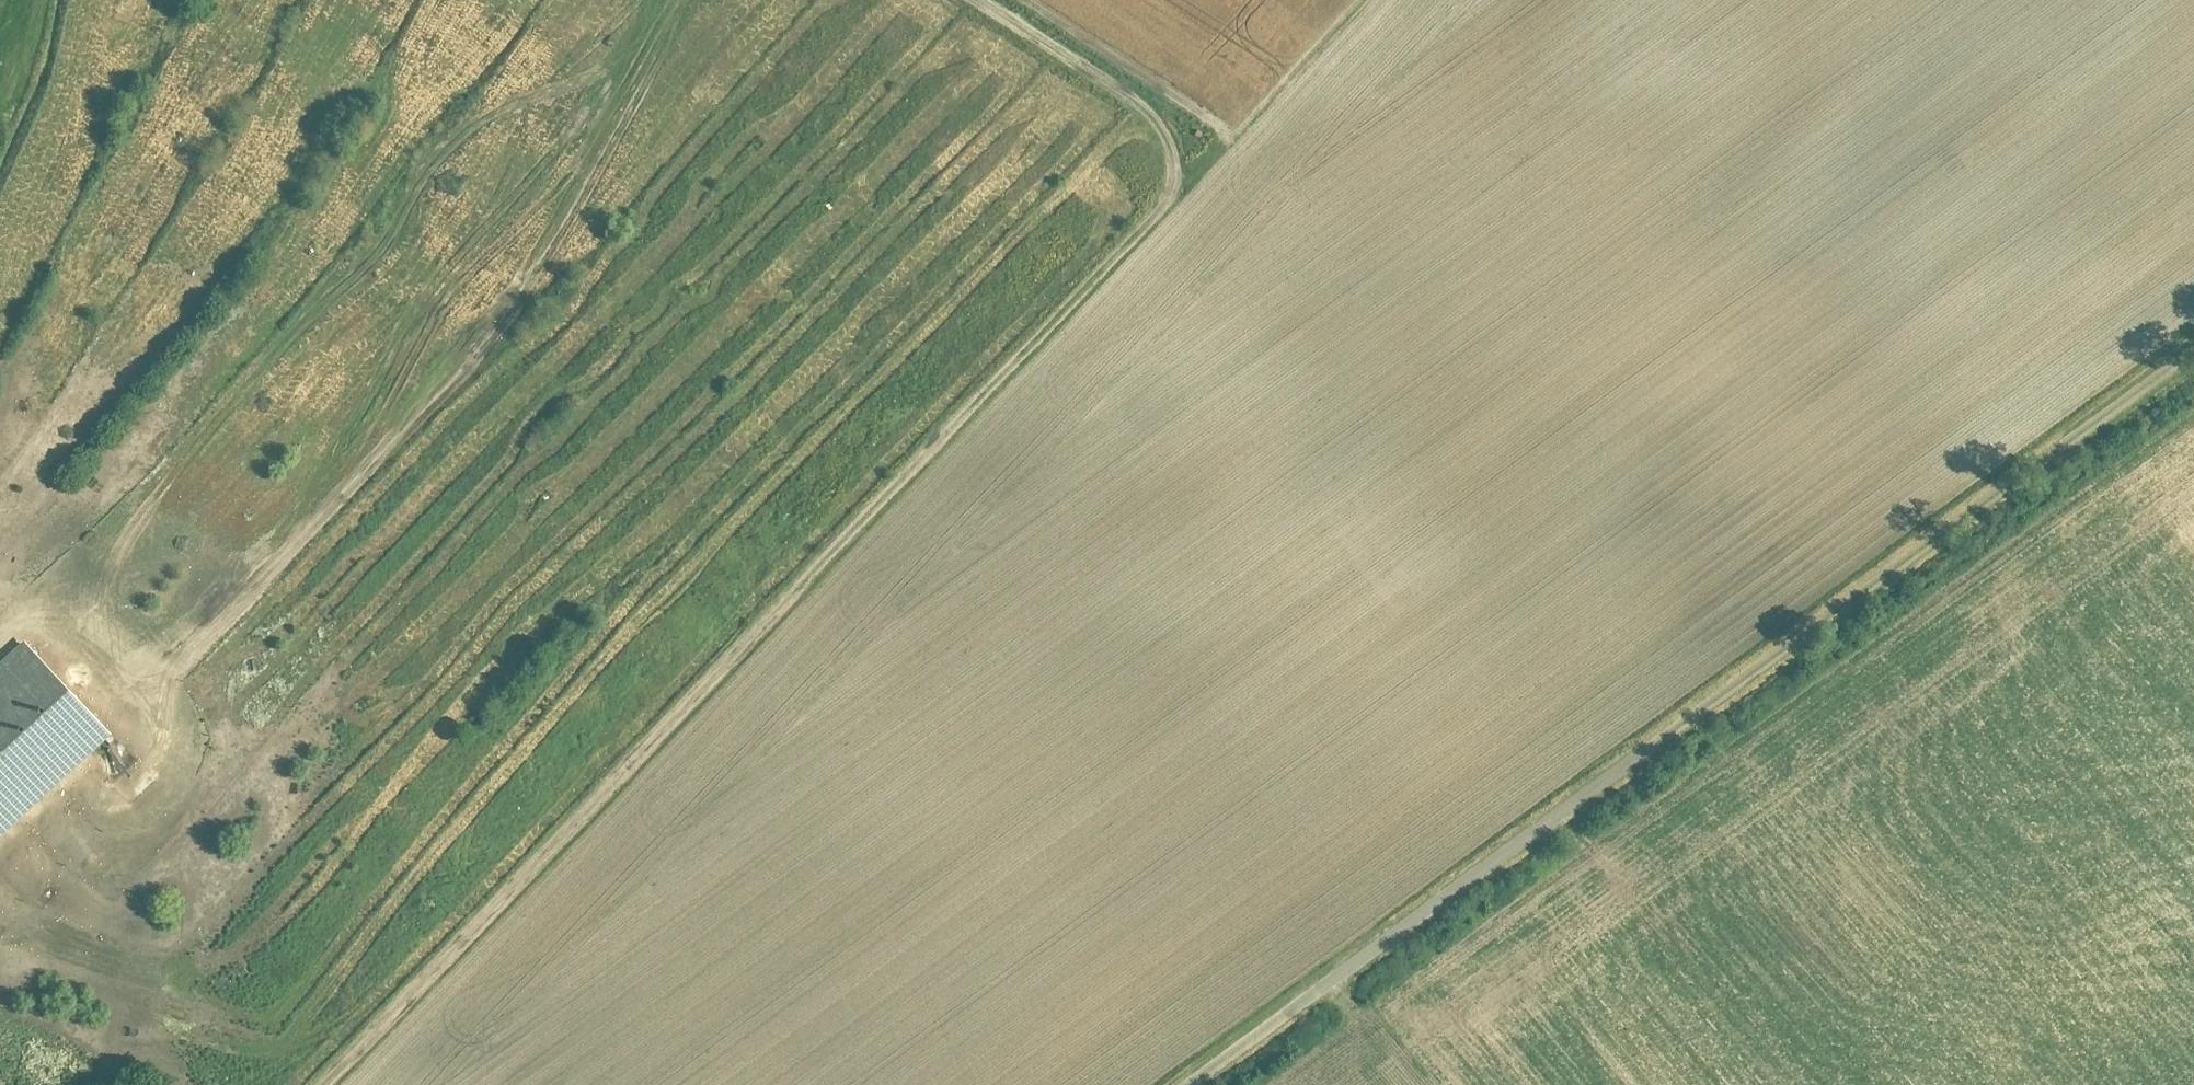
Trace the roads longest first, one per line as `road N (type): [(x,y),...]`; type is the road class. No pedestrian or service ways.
road 1 (unclassified): [(1192,1084),(2193,352)]

